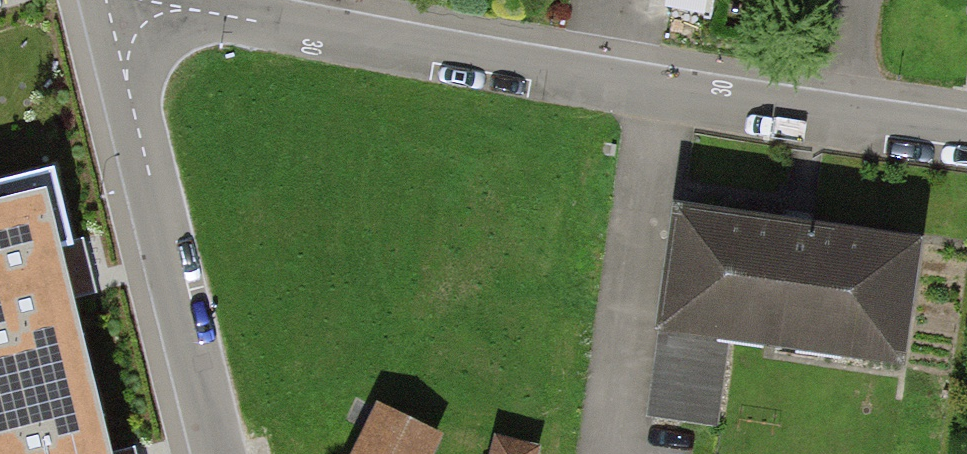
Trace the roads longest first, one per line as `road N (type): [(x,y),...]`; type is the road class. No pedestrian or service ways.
road 1 (residential): [(840,120),(194,9),(126,16)]
road 2 (residential): [(217,453),(126,79),(126,16)]
road 3 (residential): [(966,137),(840,120)]
road 4 (residential): [(840,120),(862,0)]

